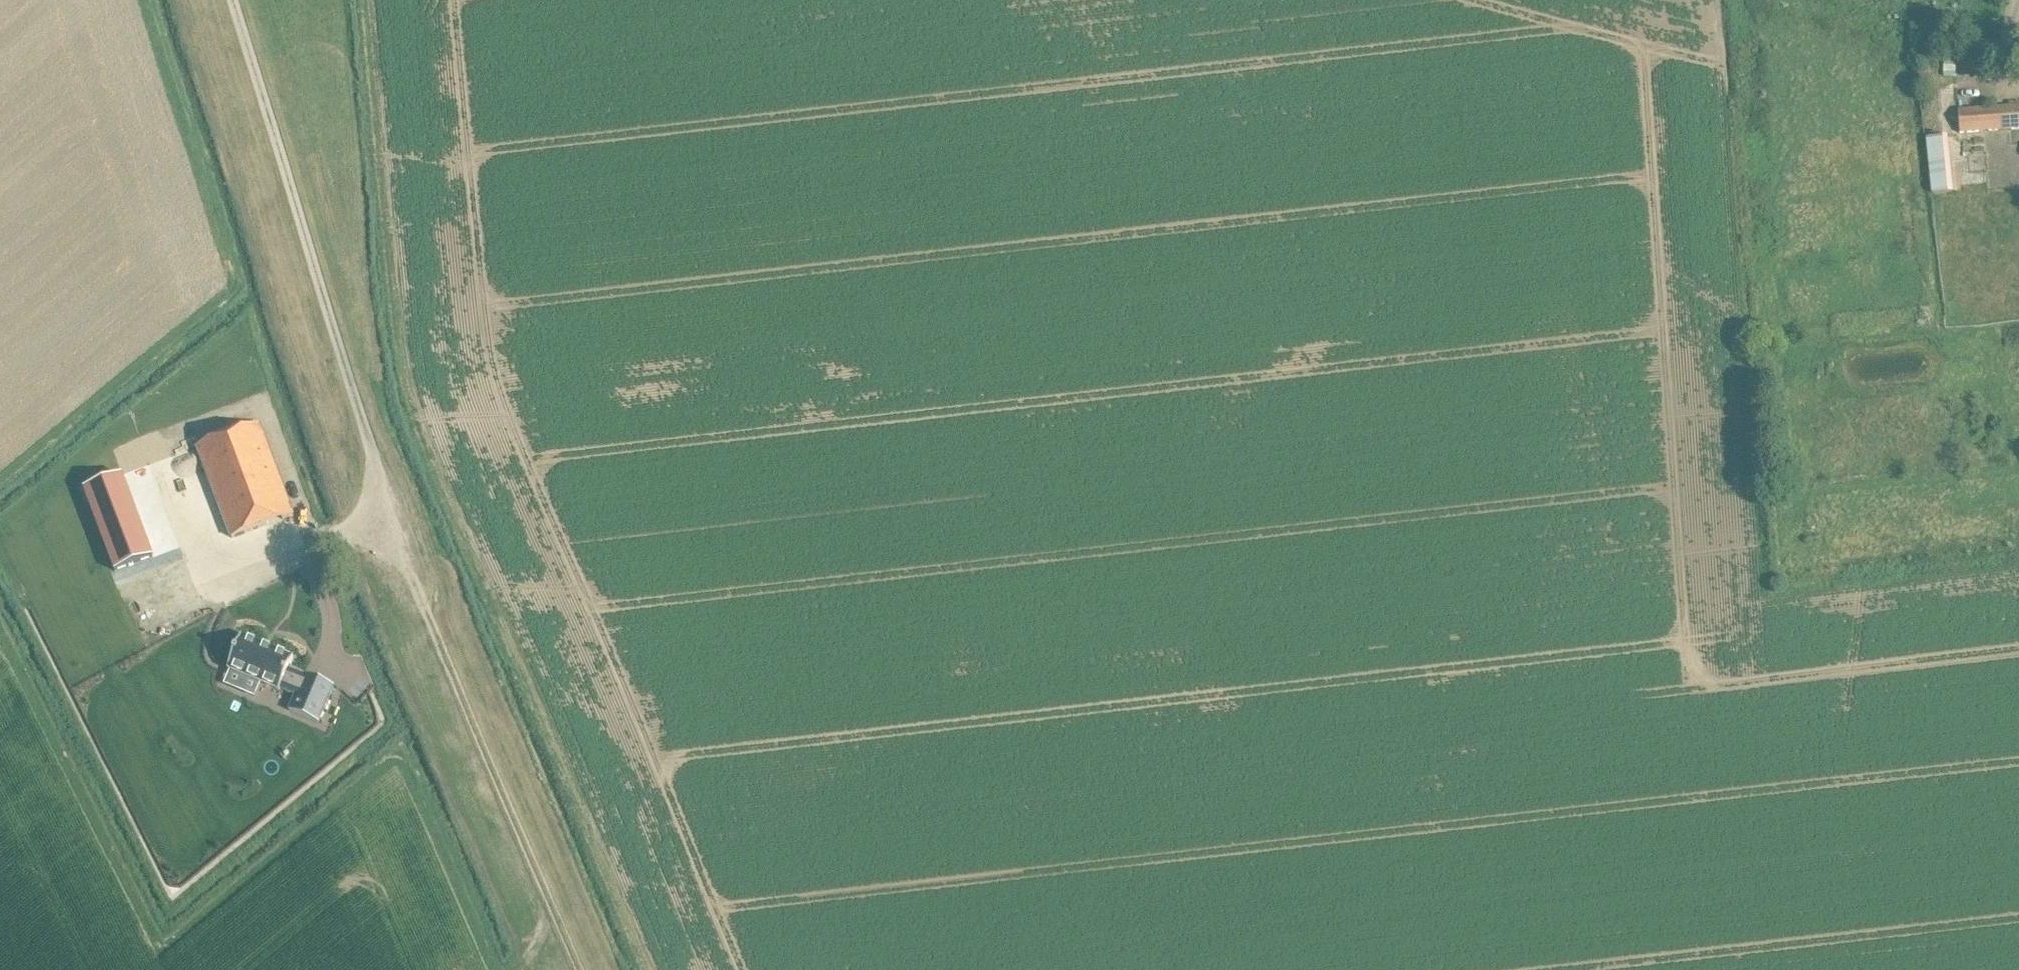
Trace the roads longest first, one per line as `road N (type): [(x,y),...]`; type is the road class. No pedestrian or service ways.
road 1 (track): [(230,0),(389,511),(308,548)]

